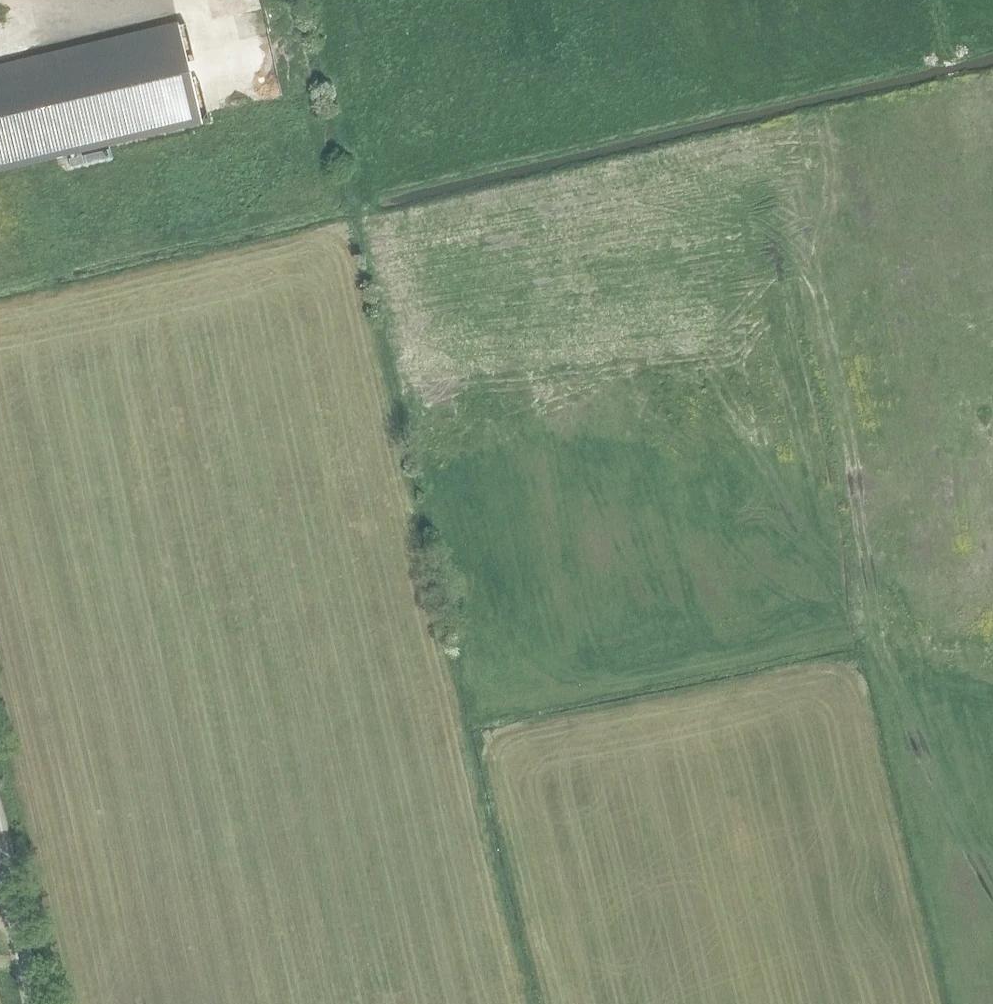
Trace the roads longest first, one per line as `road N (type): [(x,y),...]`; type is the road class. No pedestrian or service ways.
road 1 (unclassified): [(33,1003),(0,860)]

